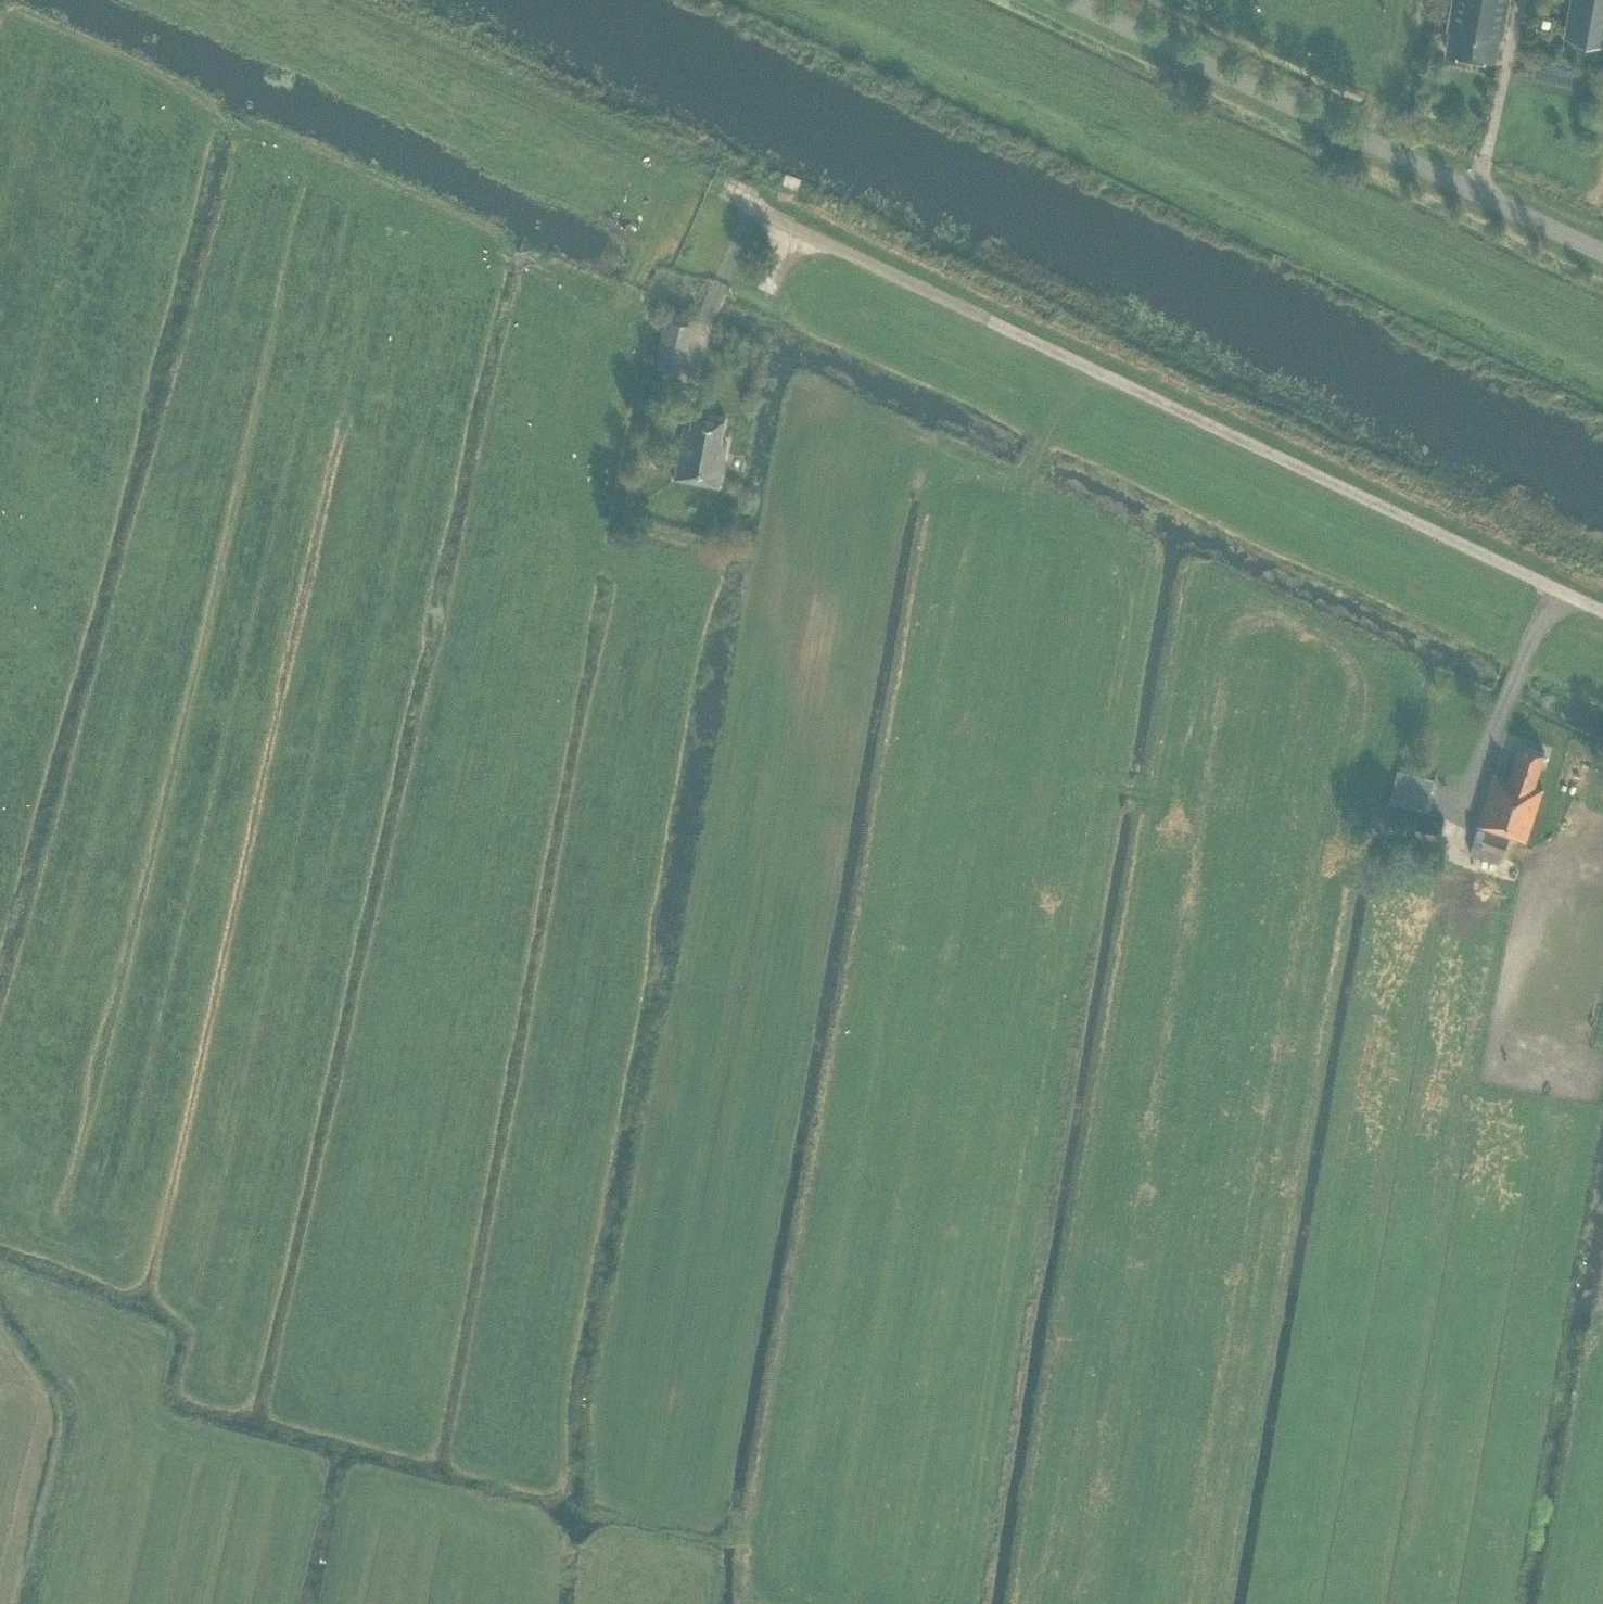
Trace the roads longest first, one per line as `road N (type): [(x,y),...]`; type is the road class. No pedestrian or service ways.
road 1 (unclassified): [(1602,612),(1070,379),(749,209)]
road 2 (unclassified): [(1602,273),(1030,0)]
road 3 (track): [(1504,706),(1466,823)]

